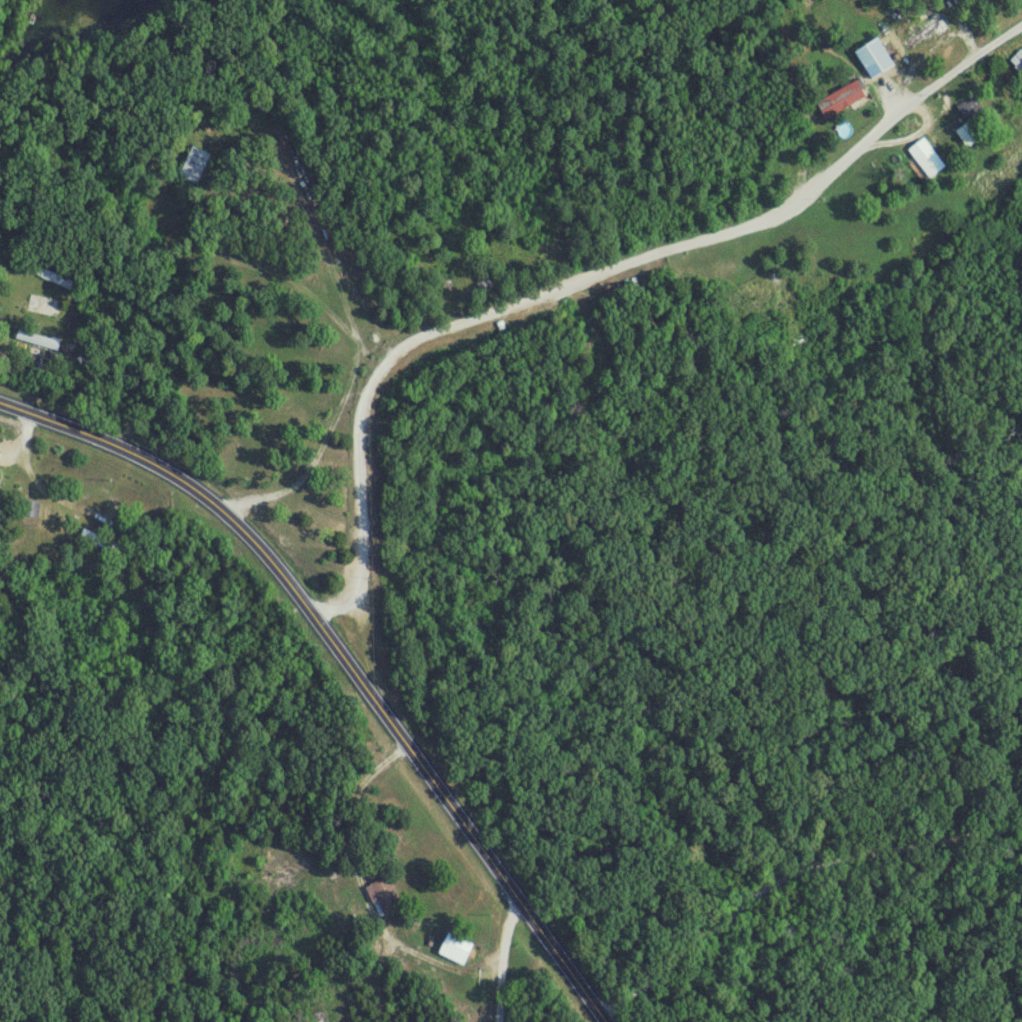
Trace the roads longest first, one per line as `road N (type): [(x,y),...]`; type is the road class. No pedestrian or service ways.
road 1 (residential): [(339,648),(360,612),(360,411),(396,353),(778,213),(903,109),(1021,26)]
road 2 (secondary): [(601,1021),(303,597),(232,514),(151,459),(0,403)]
road 3 (residential): [(1021,825),(797,872),(696,936),(601,1021)]
road 4 (residential): [(377,374),(272,130)]

